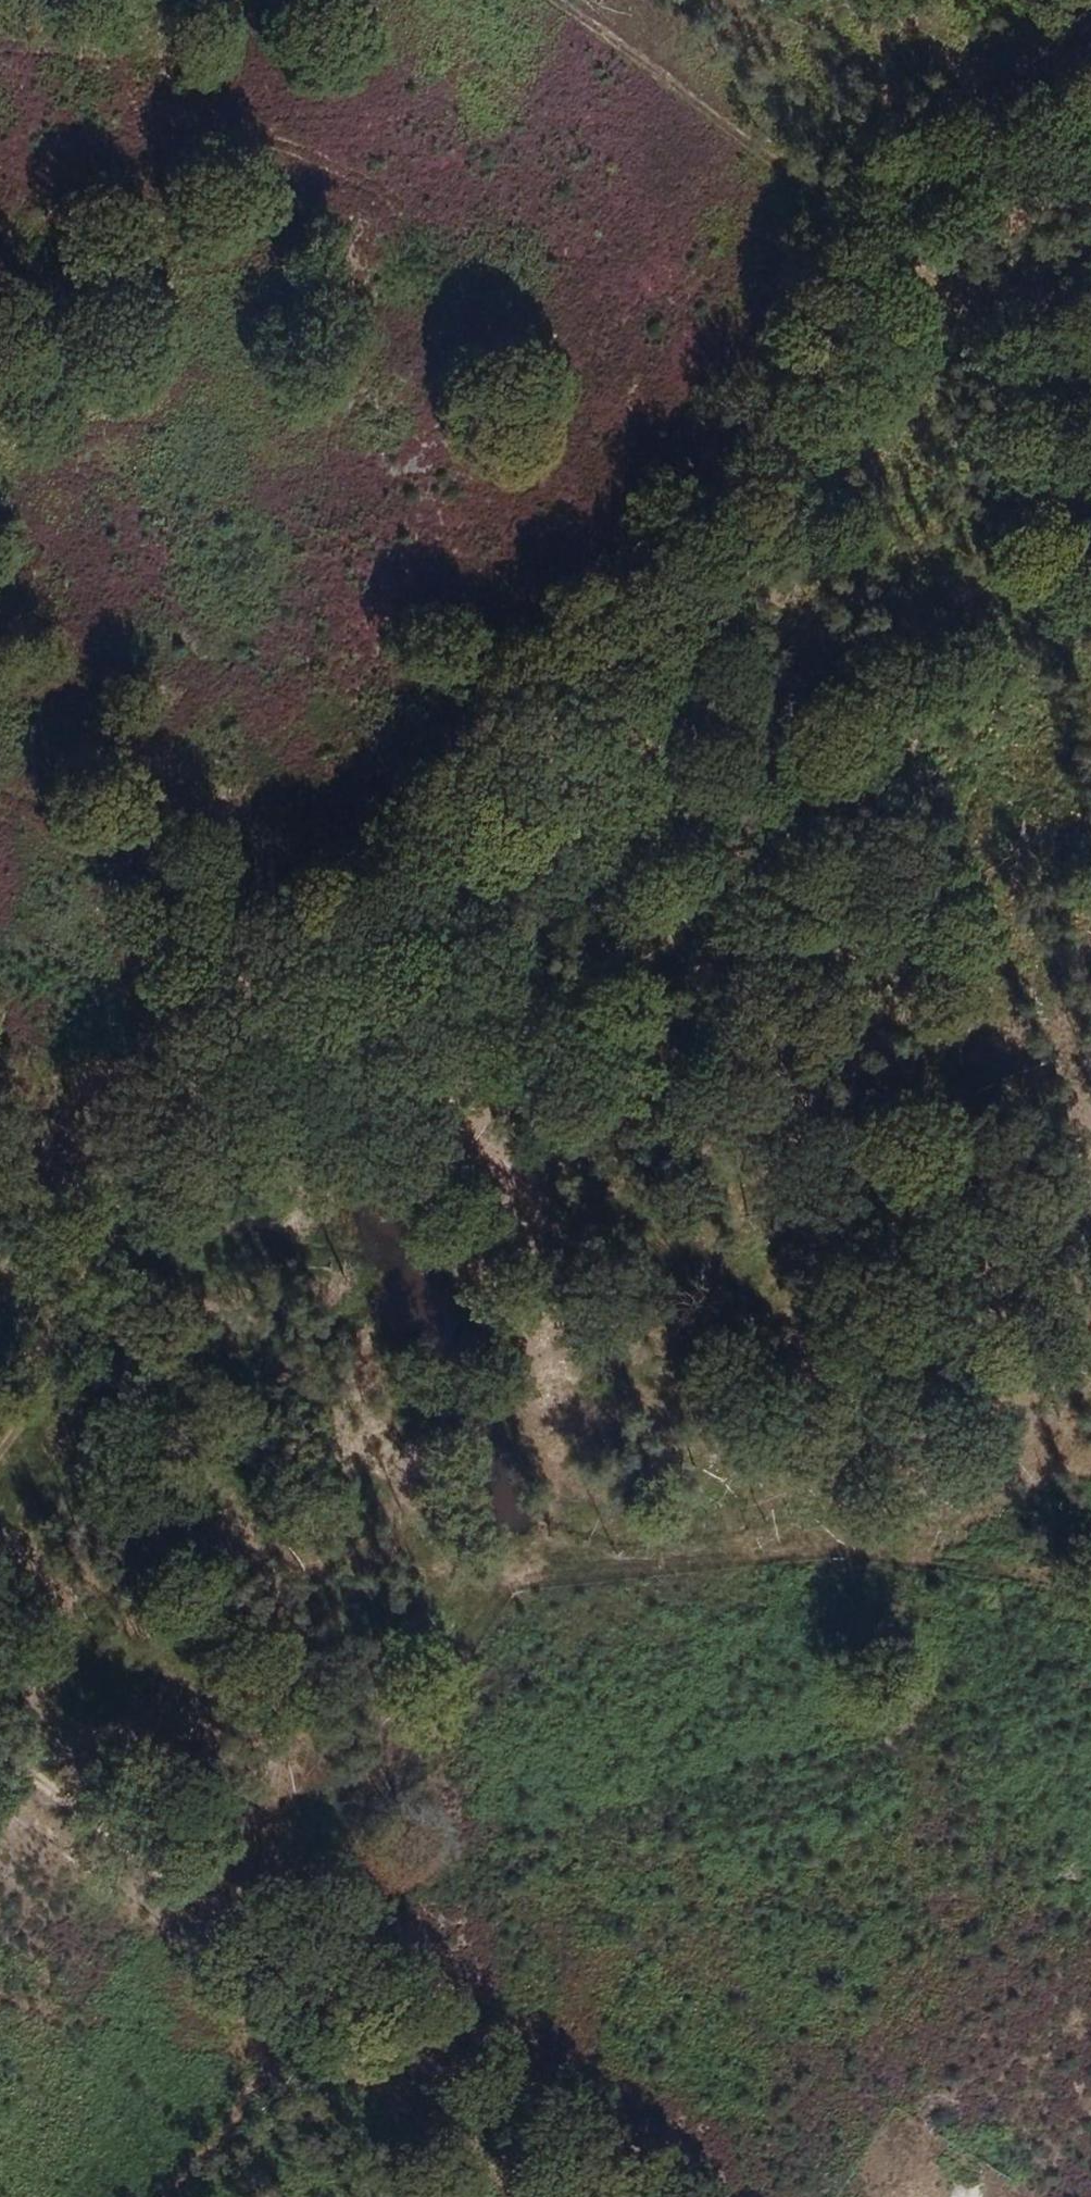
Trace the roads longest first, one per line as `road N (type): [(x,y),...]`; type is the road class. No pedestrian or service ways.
road 1 (track): [(657,2196),(0,1706)]

